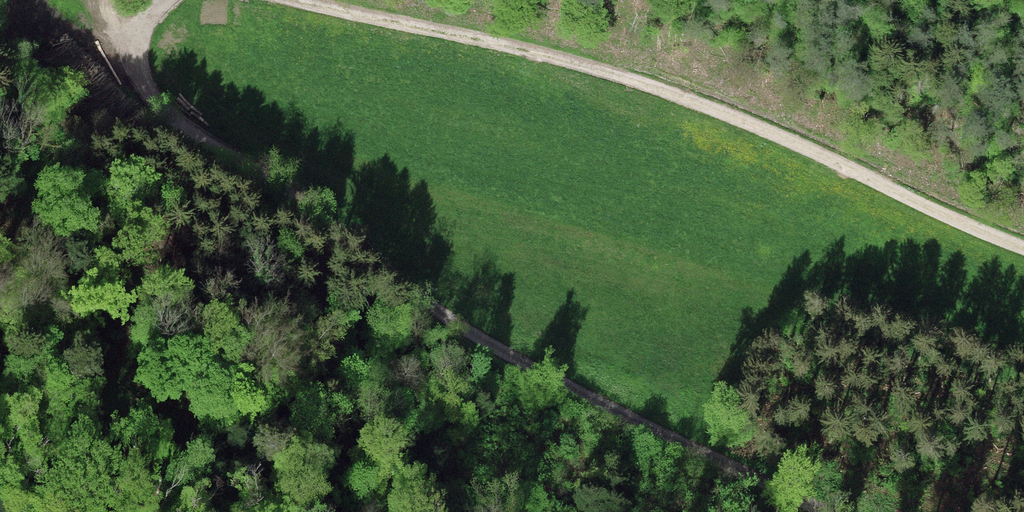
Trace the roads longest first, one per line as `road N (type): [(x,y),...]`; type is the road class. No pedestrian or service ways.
road 1 (track): [(165,0),(136,49),(147,89),(173,118),(520,365),(830,511)]
road 2 (track): [(1023,250),(784,139),(609,74),(307,0)]

